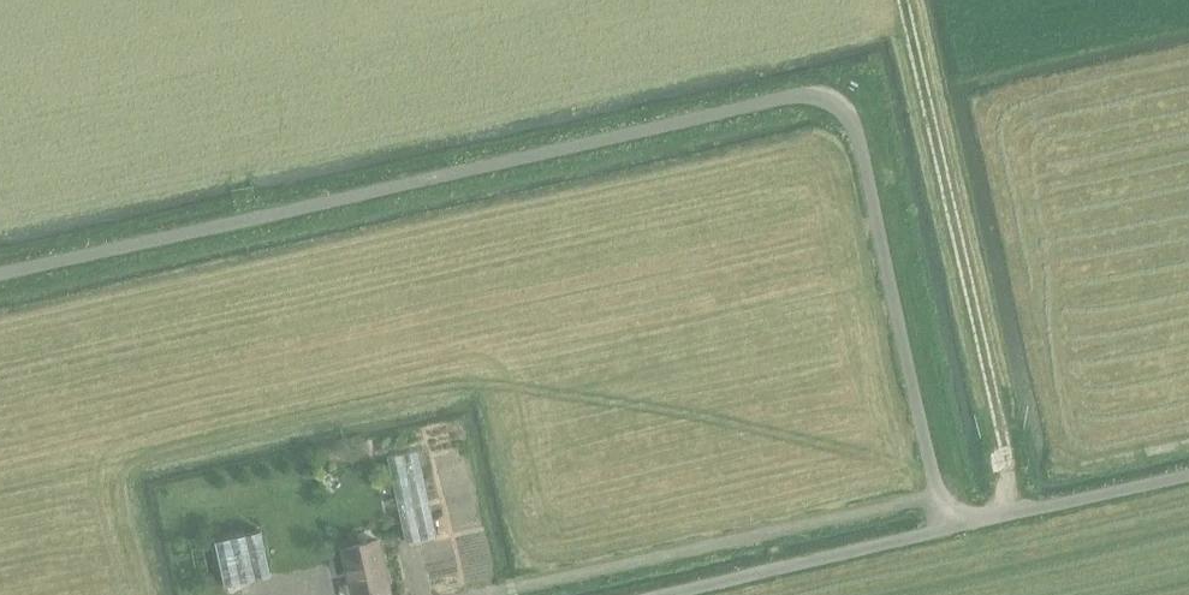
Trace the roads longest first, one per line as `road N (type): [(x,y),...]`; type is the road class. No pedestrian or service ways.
road 1 (unclassified): [(0,277),(801,94),(830,100),(855,124),(951,524),(1188,477)]
road 2 (track): [(904,0),(1012,514)]

